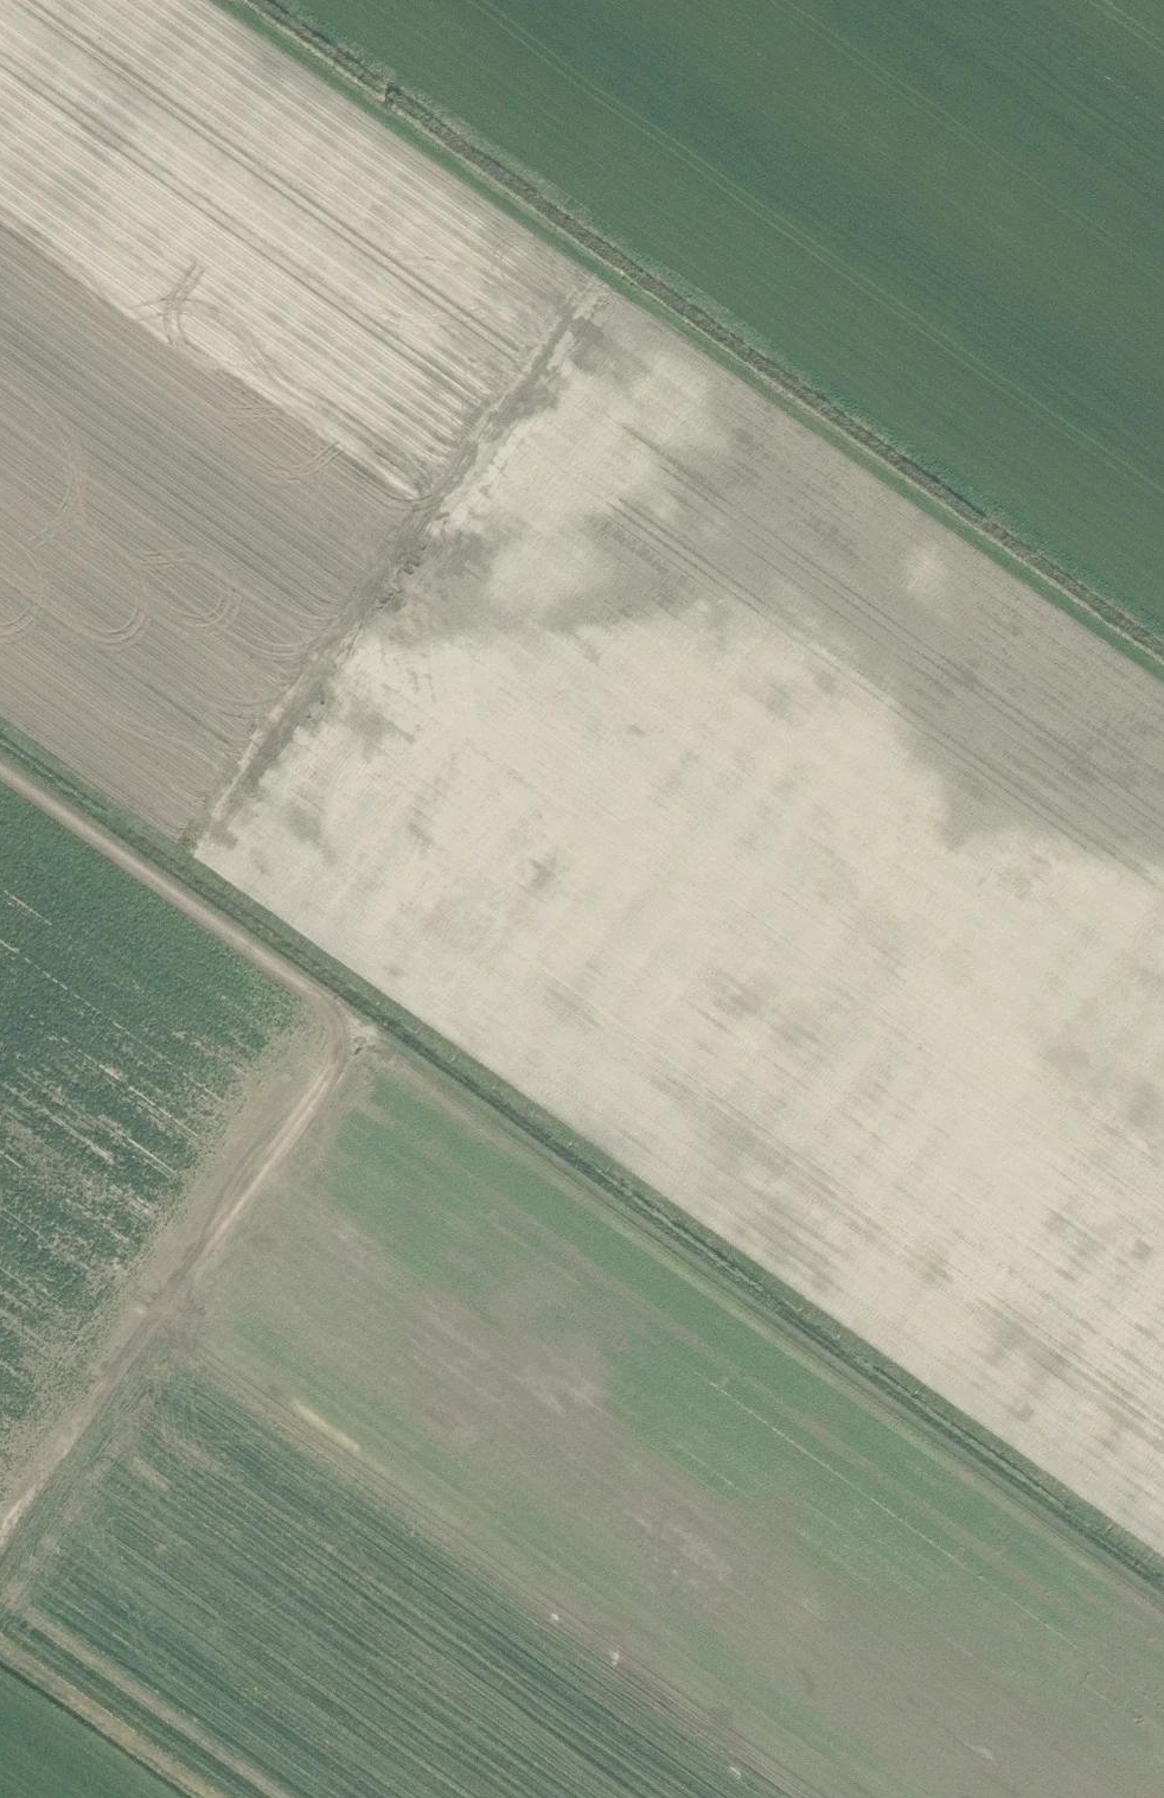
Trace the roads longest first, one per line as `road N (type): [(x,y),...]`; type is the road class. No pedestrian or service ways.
road 1 (track): [(0,1689),(150,1797)]

